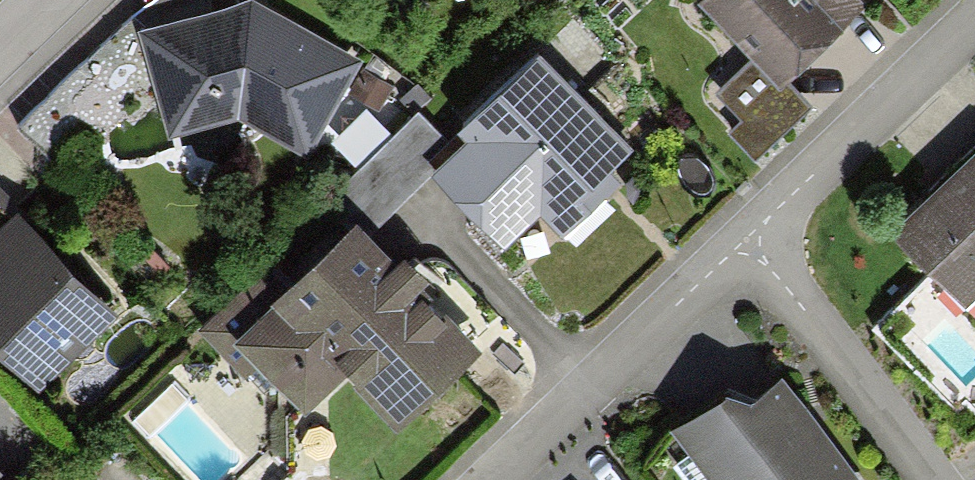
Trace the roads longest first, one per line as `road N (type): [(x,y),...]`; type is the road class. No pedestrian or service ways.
road 1 (residential): [(743,236),(491,479)]
road 2 (residential): [(974,19),(743,236)]
road 3 (residential): [(929,479),(743,236)]

